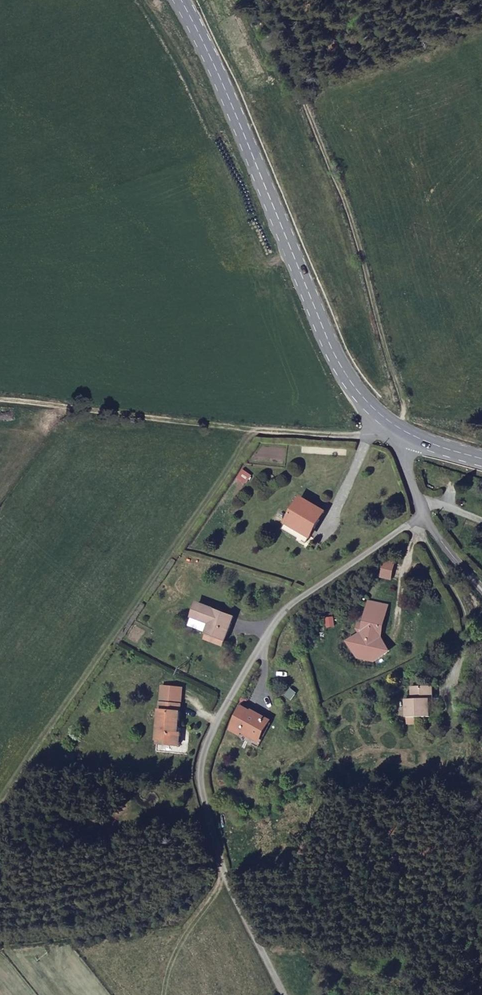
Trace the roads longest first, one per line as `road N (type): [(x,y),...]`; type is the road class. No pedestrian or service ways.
road 1 (residential): [(423,507),(409,526),(282,609),(199,776),(229,879),(286,994)]
road 2 (secondary): [(181,0),(337,362),(385,428),(403,438)]
road 3 (track): [(403,438),(382,347),(266,0)]
road 4 (track): [(0,399),(258,430),(367,435),(385,428)]
road 5 (track): [(229,879),(172,953),(166,994)]

